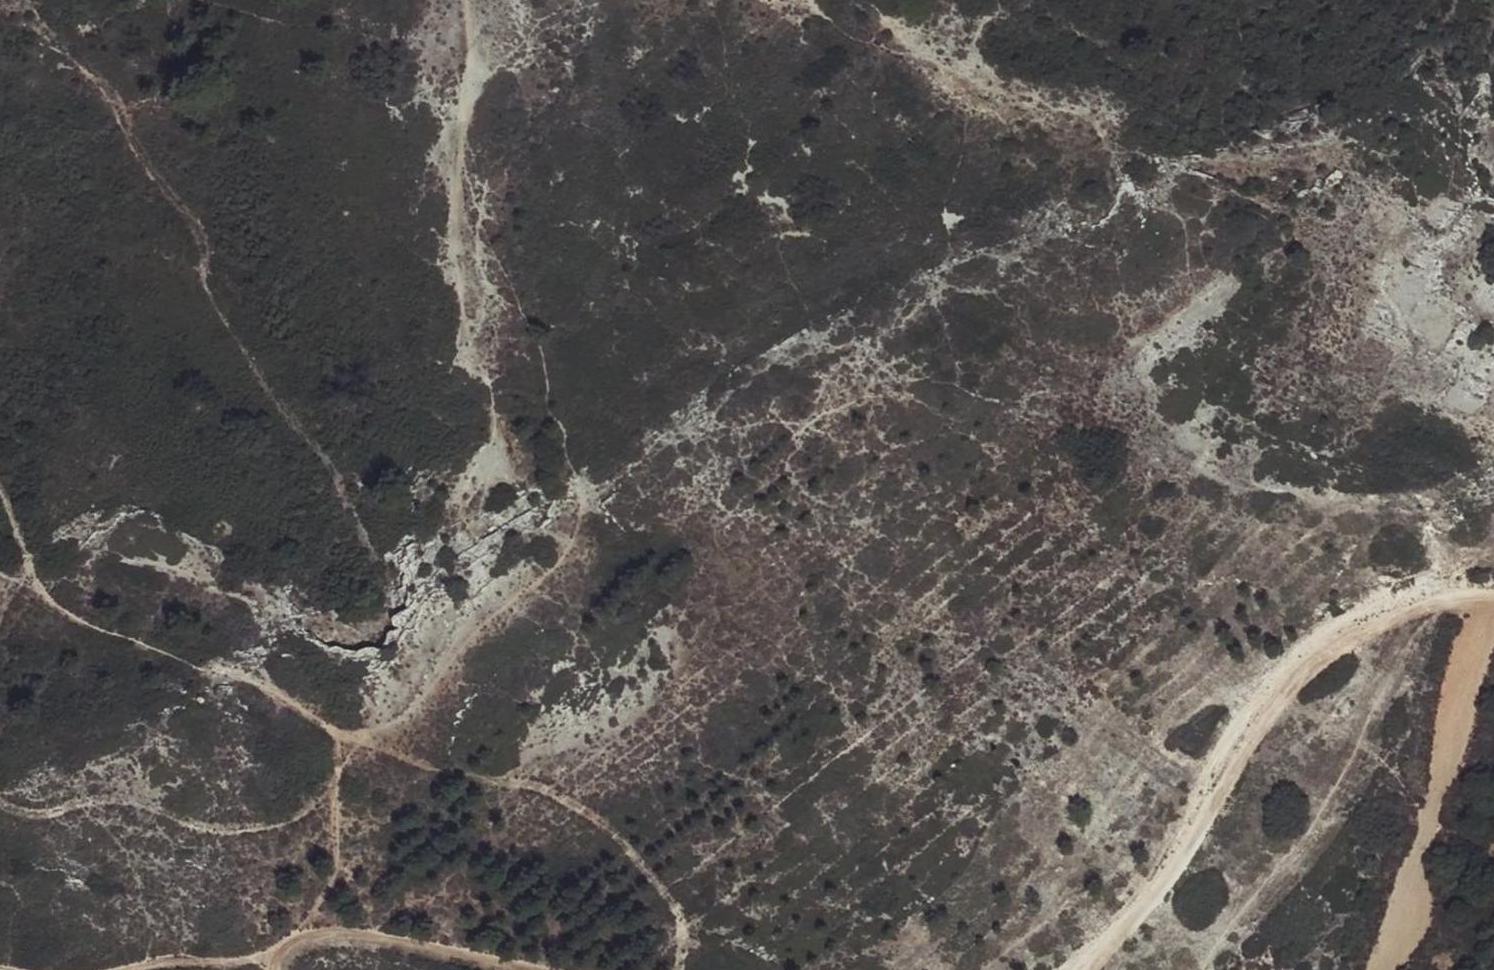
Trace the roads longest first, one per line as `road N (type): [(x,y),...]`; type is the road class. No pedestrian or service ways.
road 1 (track): [(0,496),(43,596),(294,700),(338,735),(336,867),(299,939)]
road 2 (track): [(1045,969),(1150,883),(1206,768),(1282,670),(1382,607),(1438,591),(1493,598)]
road 3 (track): [(338,735),(435,769),(545,789),(611,829),(672,901),(685,969)]
road 4 (track): [(274,969),(275,958),(299,939),(355,930),(523,969)]
road 5 (track): [(275,958),(174,957),(116,969)]

